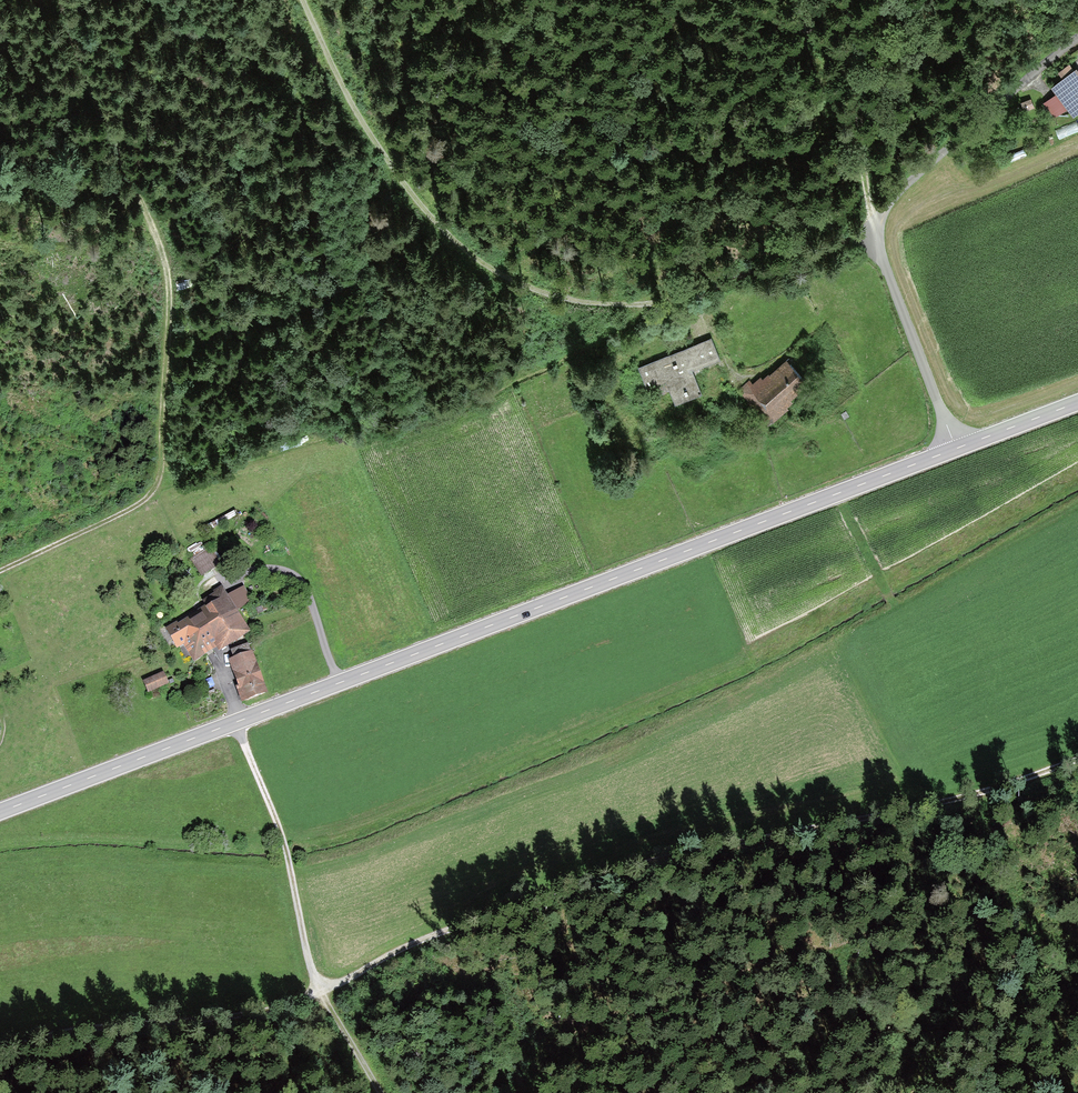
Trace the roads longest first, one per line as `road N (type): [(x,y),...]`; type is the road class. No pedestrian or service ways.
road 1 (track): [(0,1051),(88,1027),(254,1014),(322,994),(461,924),(658,856),(946,801),(1077,759)]
road 2 (secondary): [(0,811),(955,450)]
road 3 (track): [(0,567),(139,503),(160,471),(166,267),(61,0)]
road 4 (track): [(681,302),(618,305),(525,281),(461,248),(379,149),(303,0)]
road 5 (unclassified): [(1077,37),(904,187),(876,230),(955,450)]
road 6 (track): [(235,721),(285,850),(310,969),(369,1092)]
road 7 (track): [(876,230),(866,204),(851,0)]
road 8 (secondary): [(955,450),(1077,403)]
road 9 (track): [(841,493),(893,609)]
road 10 (track): [(742,0),(853,56)]

